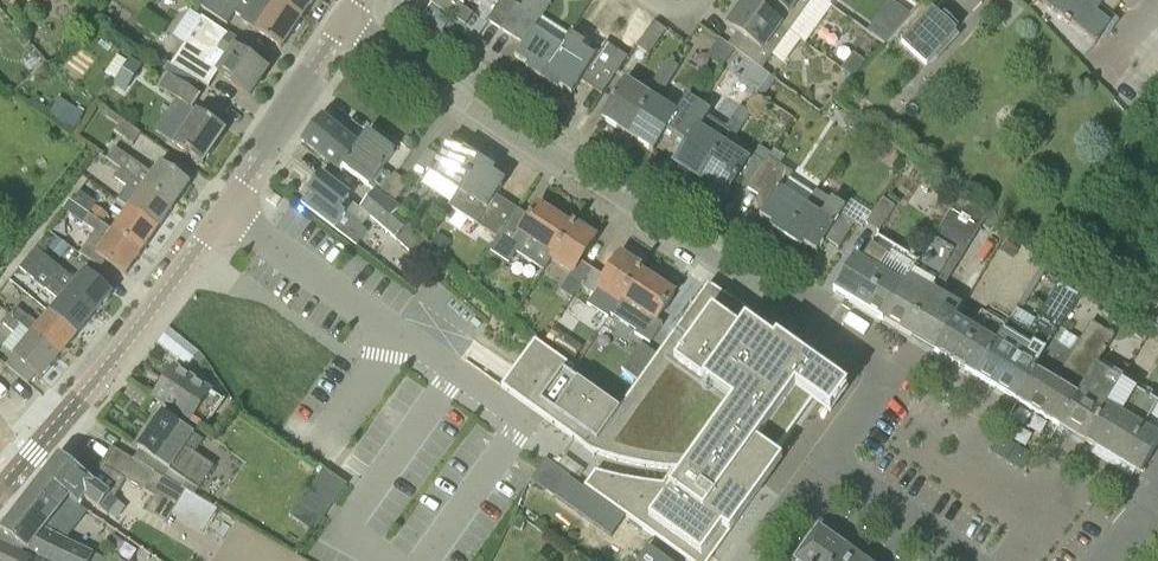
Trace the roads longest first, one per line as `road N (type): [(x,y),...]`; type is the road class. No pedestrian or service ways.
road 1 (residential): [(823,467),(879,384),(877,362),(344,22)]
road 2 (tertiary): [(0,485),(204,241),(344,22)]
road 3 (residential): [(970,560),(823,467)]

